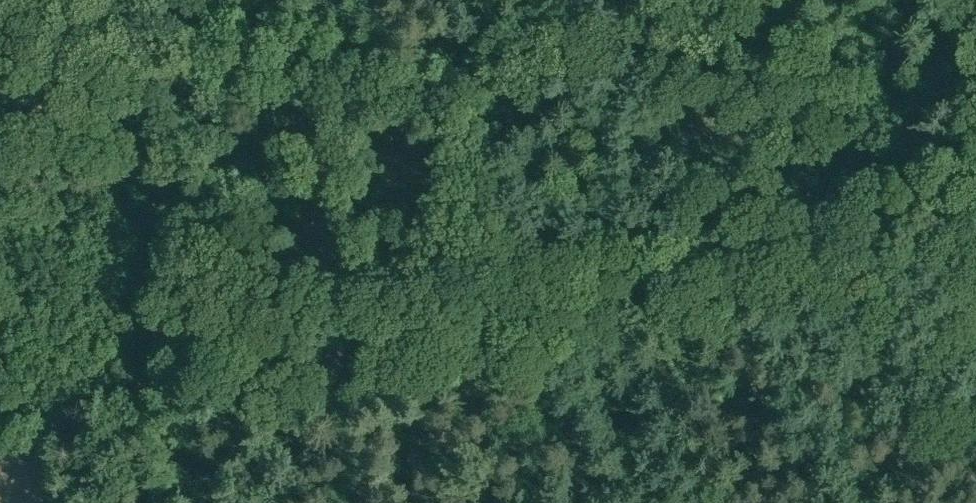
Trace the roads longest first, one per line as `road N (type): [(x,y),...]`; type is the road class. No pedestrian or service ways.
road 1 (track): [(736,0),(682,46),(309,126),(153,196),(136,262),(188,502)]
road 2 (track): [(169,396),(975,216)]
road 3 (track): [(169,396),(0,411)]

